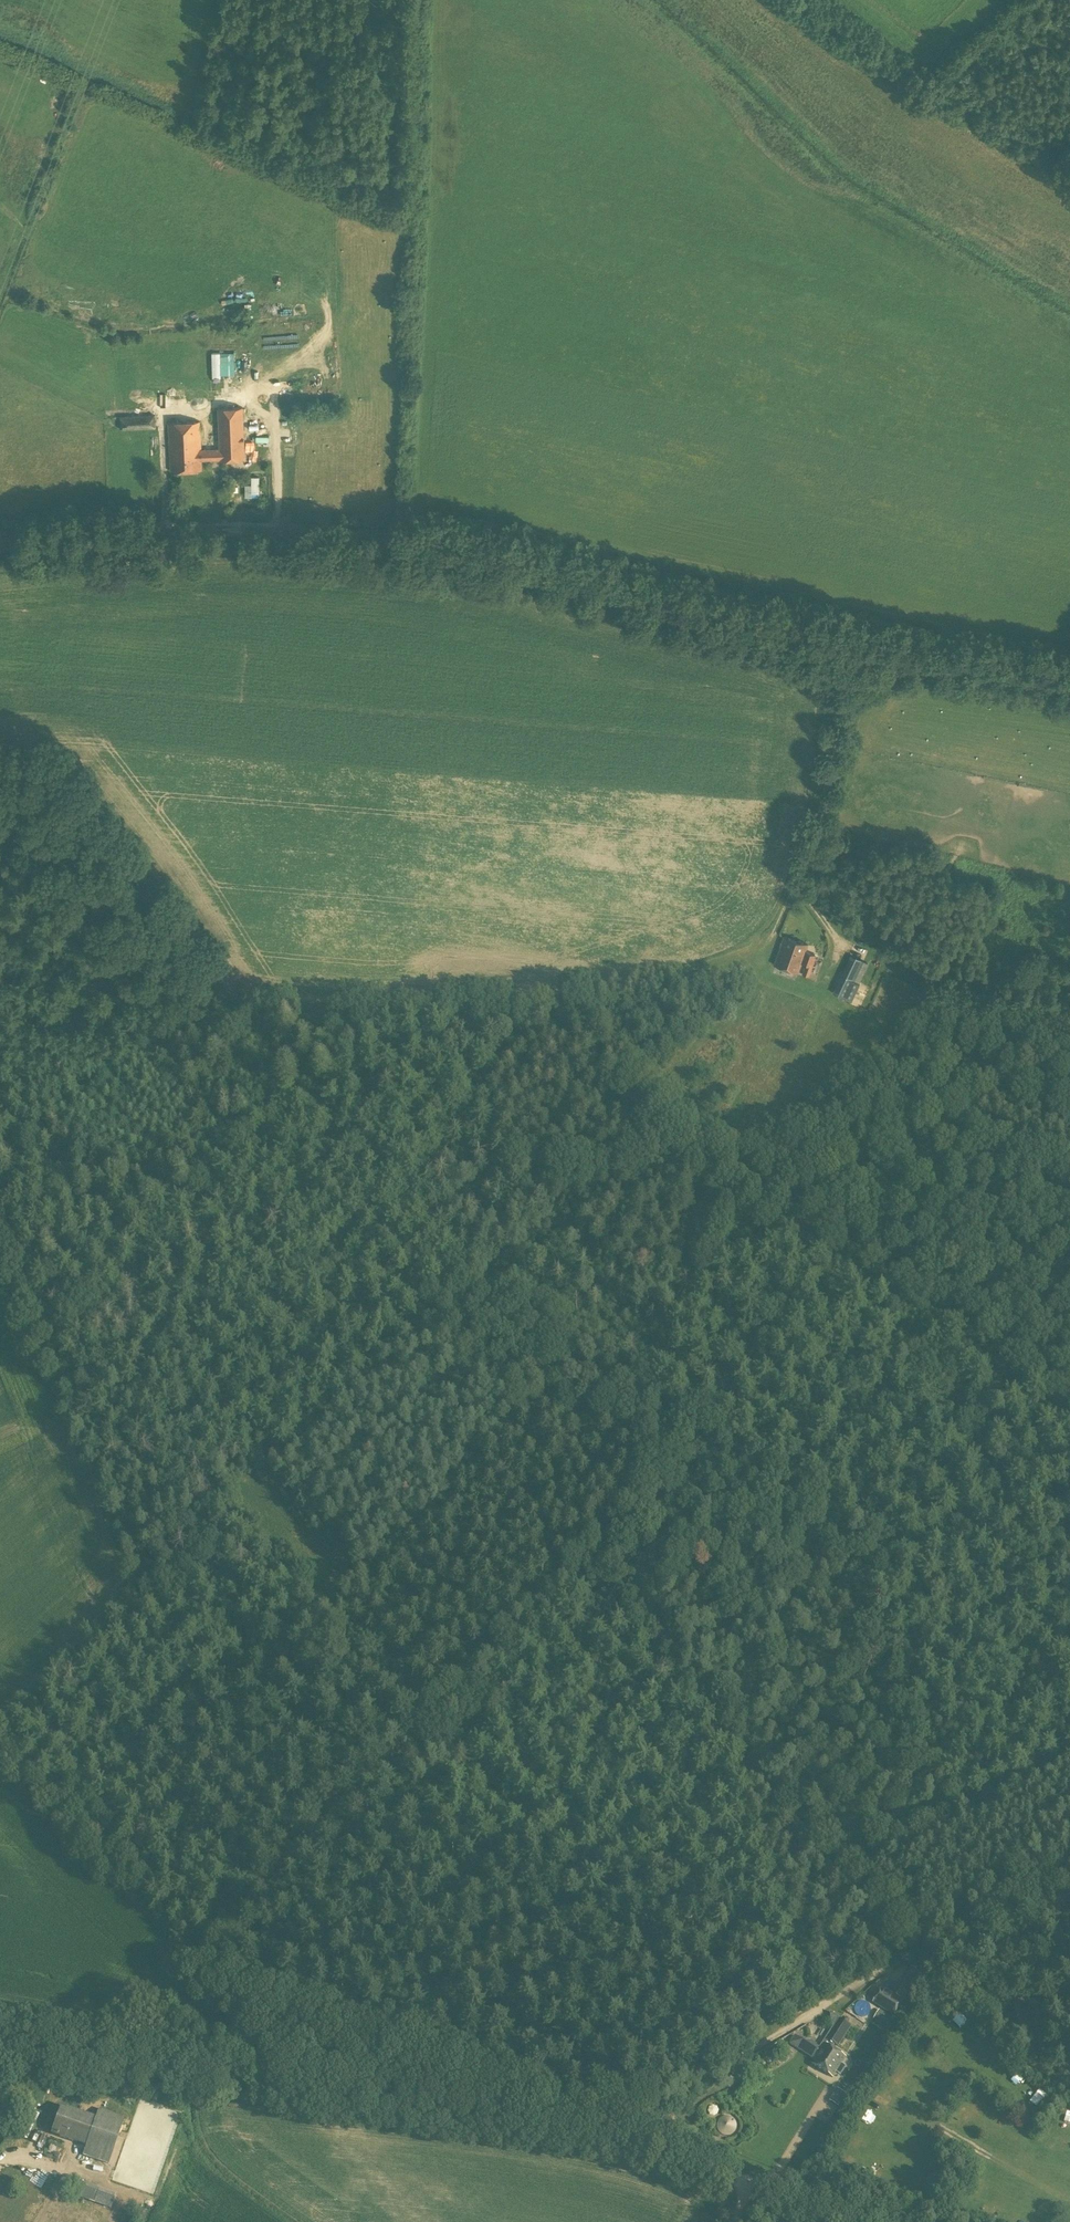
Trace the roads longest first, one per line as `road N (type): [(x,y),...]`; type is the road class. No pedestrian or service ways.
road 1 (track): [(1069,675),(816,638),(383,539),(189,537),(0,552)]
road 2 (track): [(837,707),(827,794),(783,917),(756,942),(668,981),(547,996),(435,1159)]
road 3 (track): [(0,2049),(564,2125)]
road 4 (track): [(729,2221),(752,2183),(617,2131),(564,2125)]
road 5 (track): [(902,642),(837,707),(812,627)]

